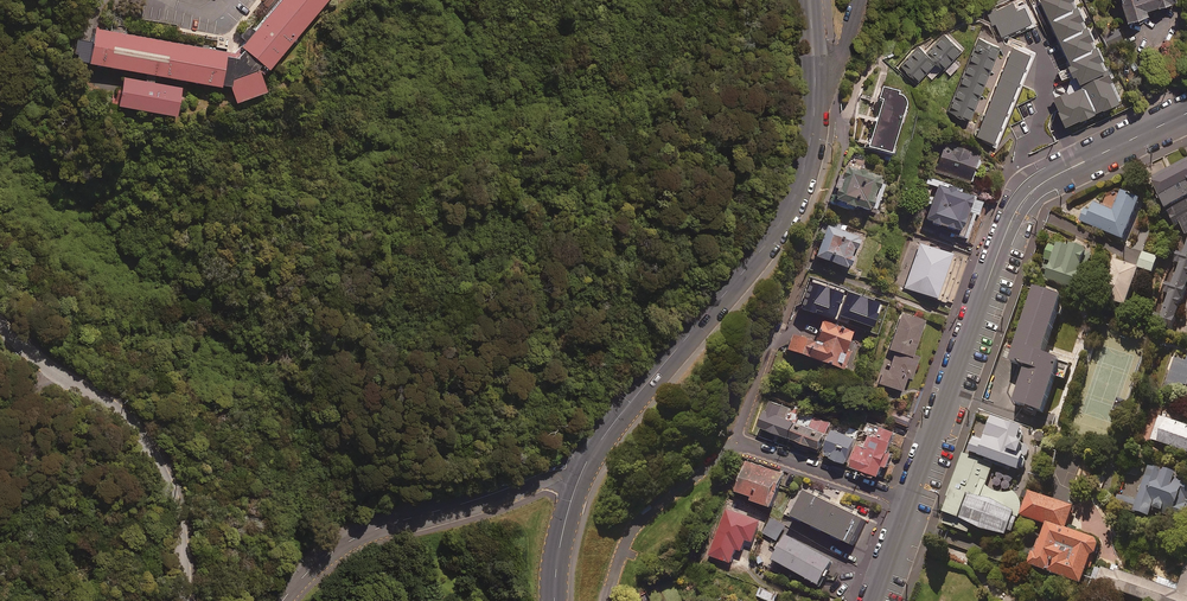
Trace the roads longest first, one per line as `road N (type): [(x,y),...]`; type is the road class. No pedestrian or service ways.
road 1 (residential): [(914,503),(1030,194),(1186,113)]
road 2 (tertiary): [(594,450),(750,265),(792,201),(817,117),(821,29)]
road 3 (unclassified): [(283,600),(321,562),(370,532),(484,498),(594,450)]
road 4 (residential): [(180,600),(178,524),(145,444),(116,411),(56,375)]
road 5 (residential): [(809,247),(734,442)]
road 6 (residential): [(914,503),(734,442)]
road 7 (tertiary): [(555,600),(557,556),(594,450)]

